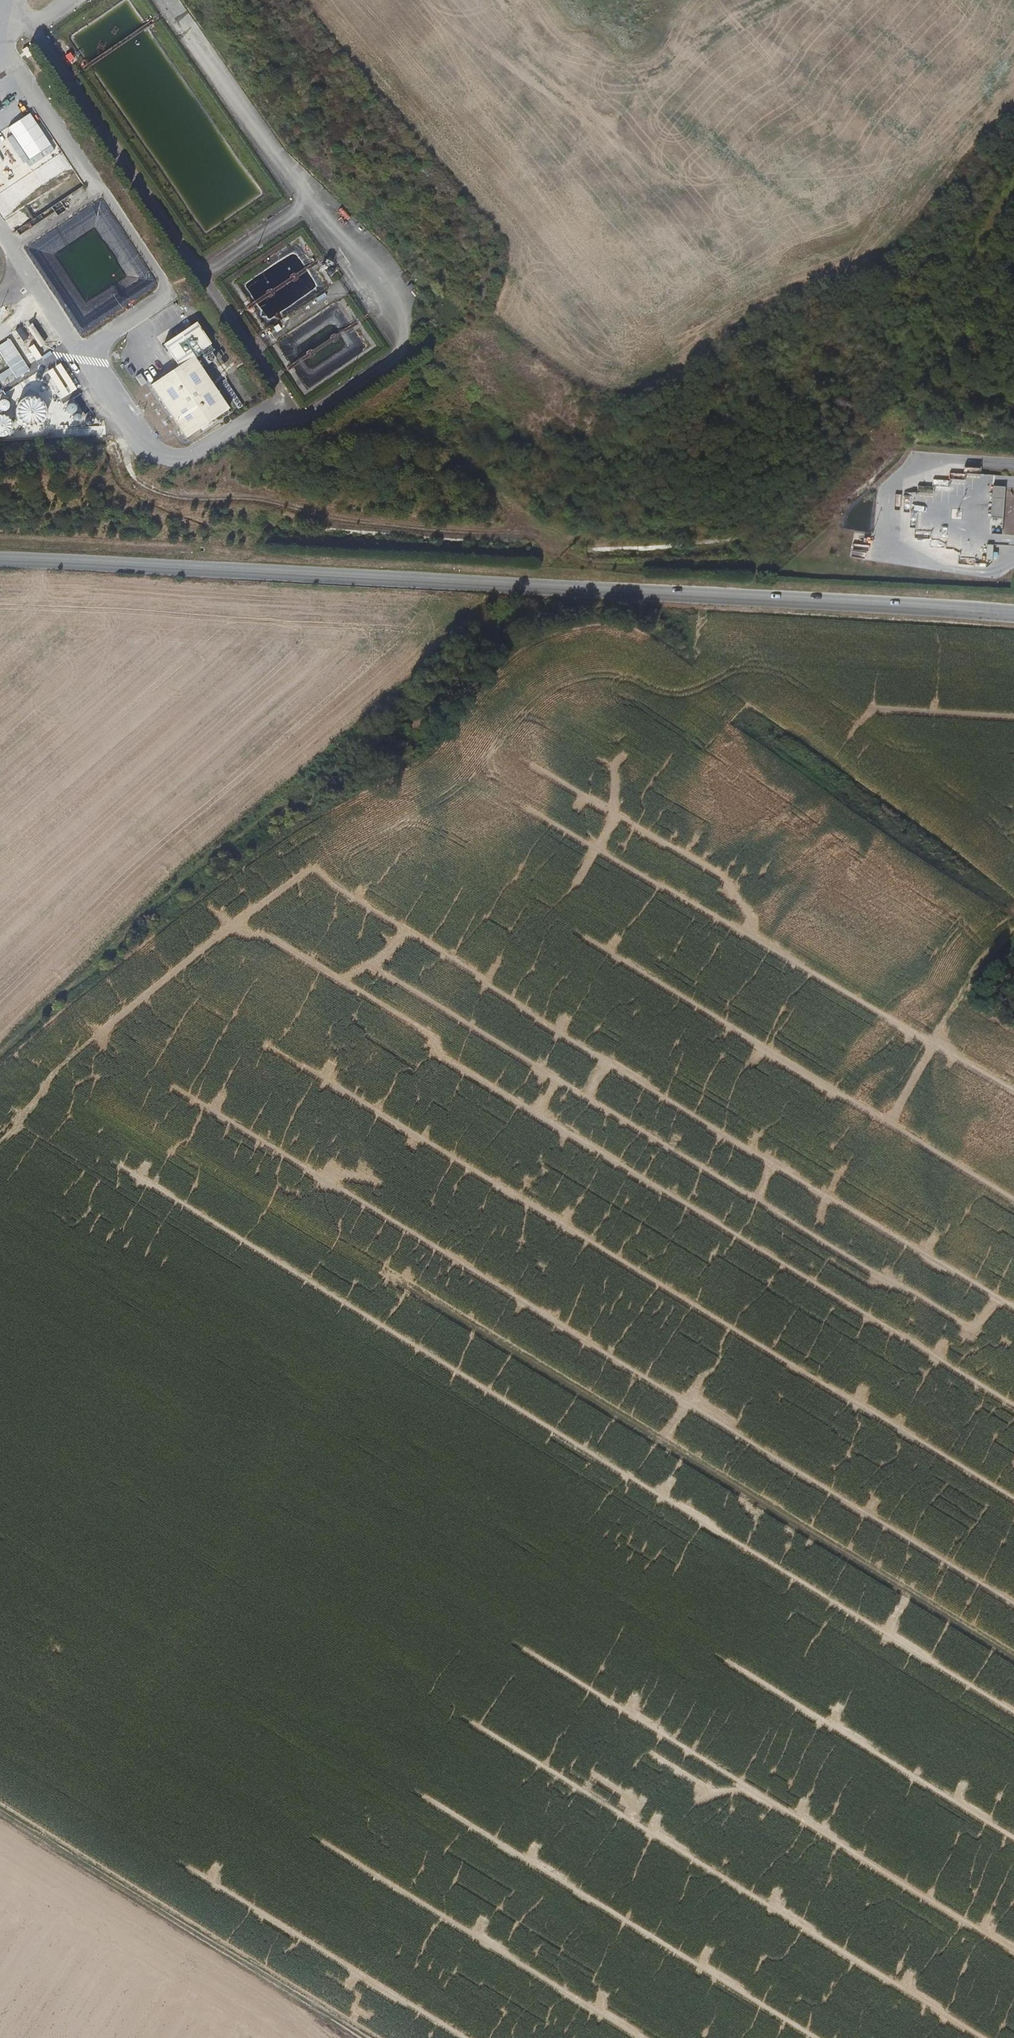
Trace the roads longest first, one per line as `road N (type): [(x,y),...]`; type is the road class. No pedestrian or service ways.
road 1 (unclassified): [(1013,613),(290,569),(0,567)]
road 2 (track): [(367,2037),(0,1811)]

